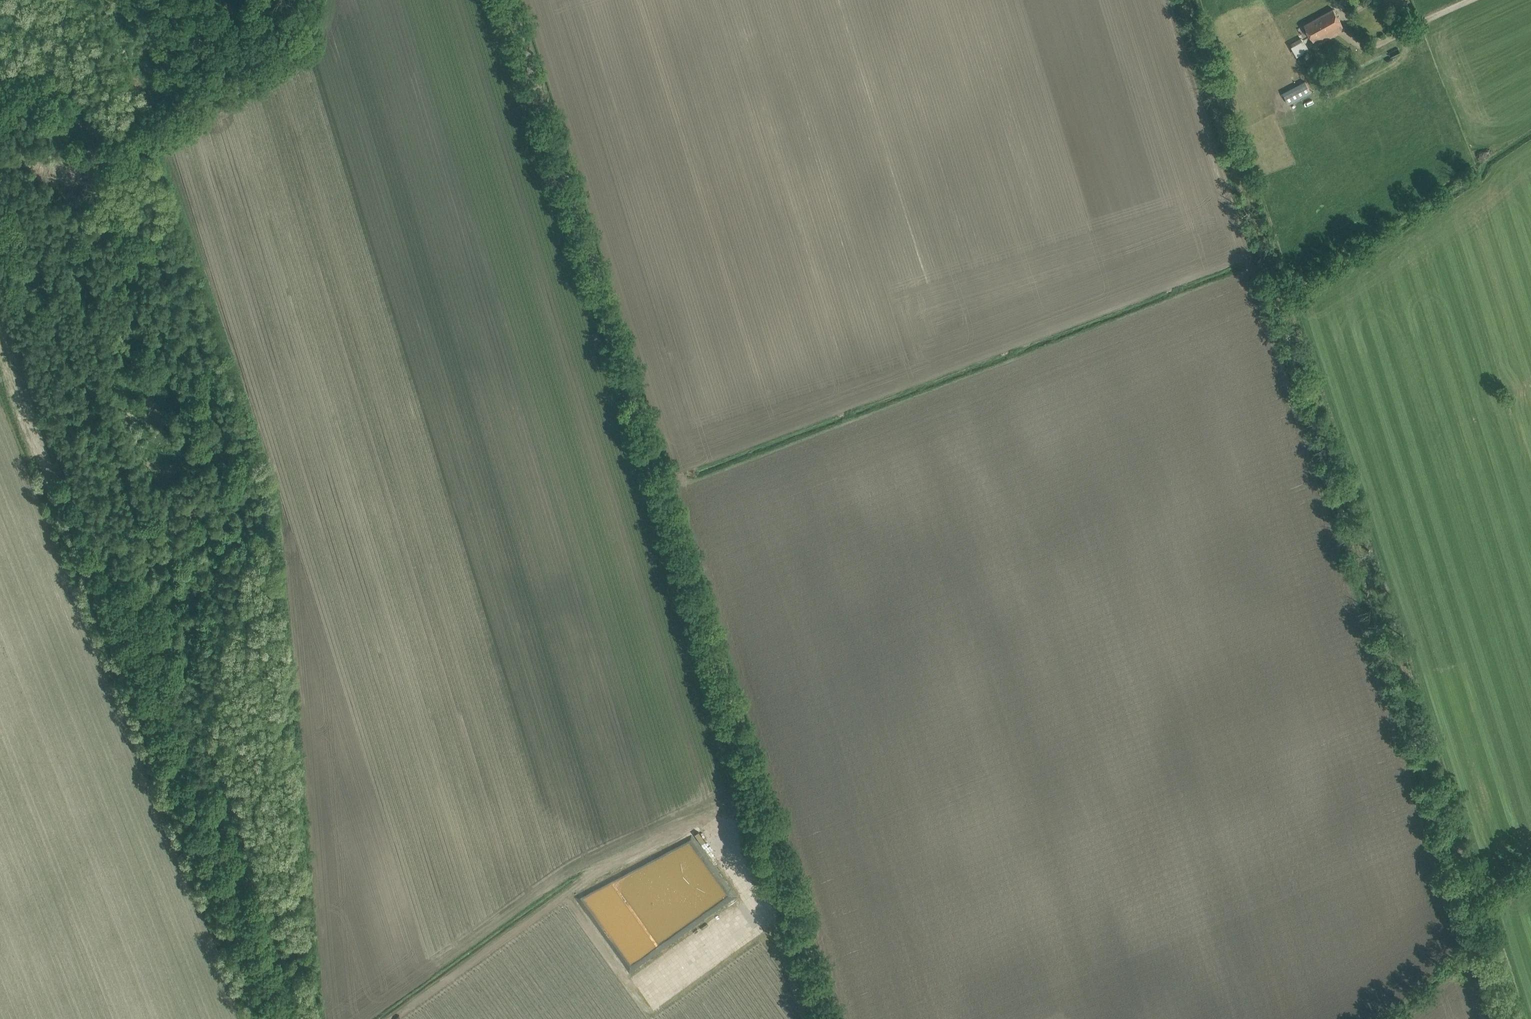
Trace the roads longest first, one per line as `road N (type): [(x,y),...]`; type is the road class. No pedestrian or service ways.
road 1 (track): [(1187,0),(1481,932),(1379,1018)]
road 2 (track): [(509,0),(827,1018)]
road 3 (track): [(0,89),(33,74),(85,141),(119,150),(284,48),(303,28),(312,0)]
road 4 (unclassified): [(1360,43),(1384,45),(1475,0)]

